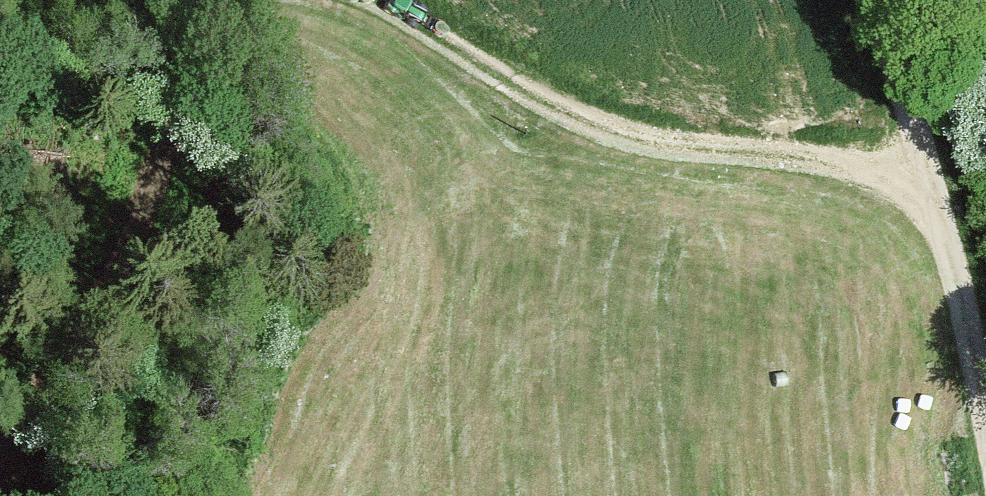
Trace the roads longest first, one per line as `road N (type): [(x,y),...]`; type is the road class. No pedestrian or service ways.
road 1 (track): [(917,154),(700,157),(584,124),(357,0)]
road 2 (track): [(253,0),(203,43),(153,178),(7,495)]
road 3 (track): [(985,385),(871,0)]

